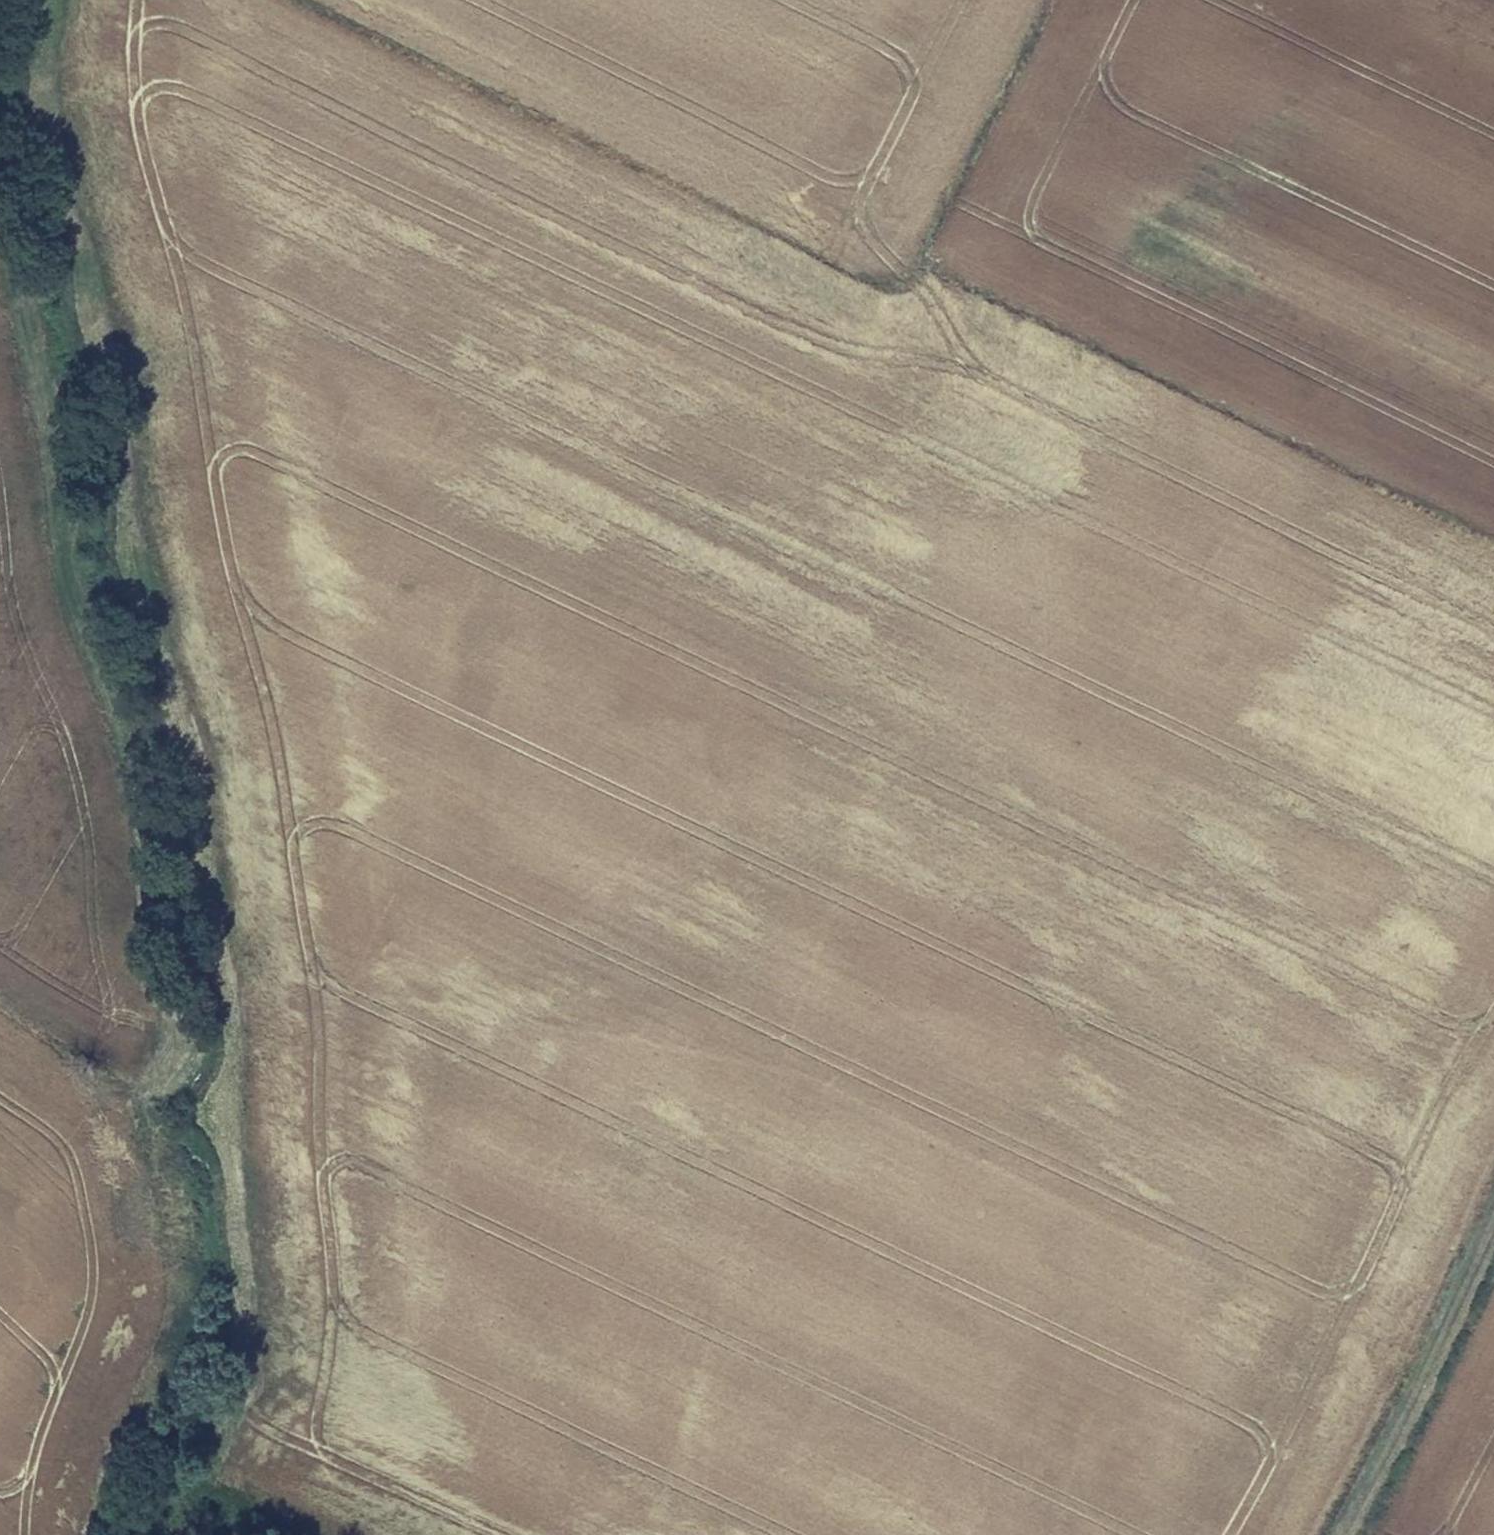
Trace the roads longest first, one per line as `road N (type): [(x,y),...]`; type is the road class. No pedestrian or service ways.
road 1 (track): [(1493,1206),(1339,1534)]

